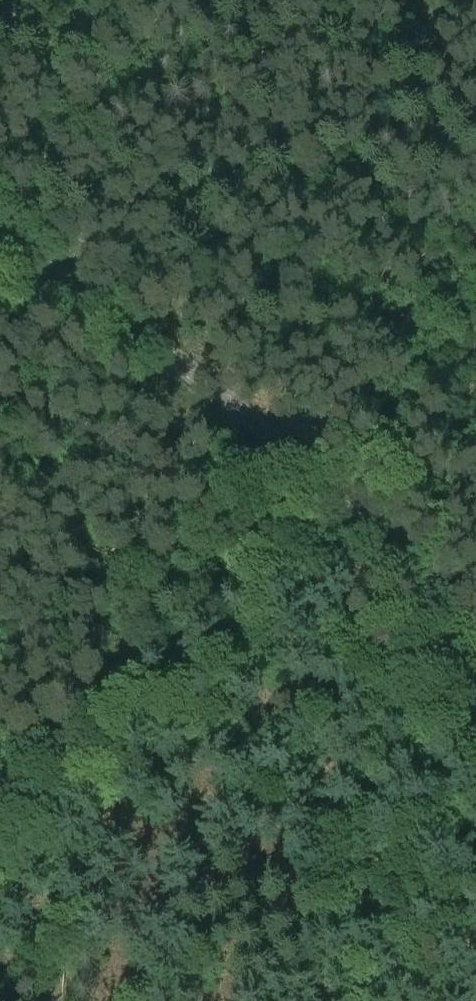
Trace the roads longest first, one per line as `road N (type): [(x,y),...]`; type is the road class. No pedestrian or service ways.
road 1 (track): [(261,0),(270,96),(321,273),(315,340),(286,416),(0,823)]
road 2 (tertiary): [(475,644),(267,432),(0,236)]

